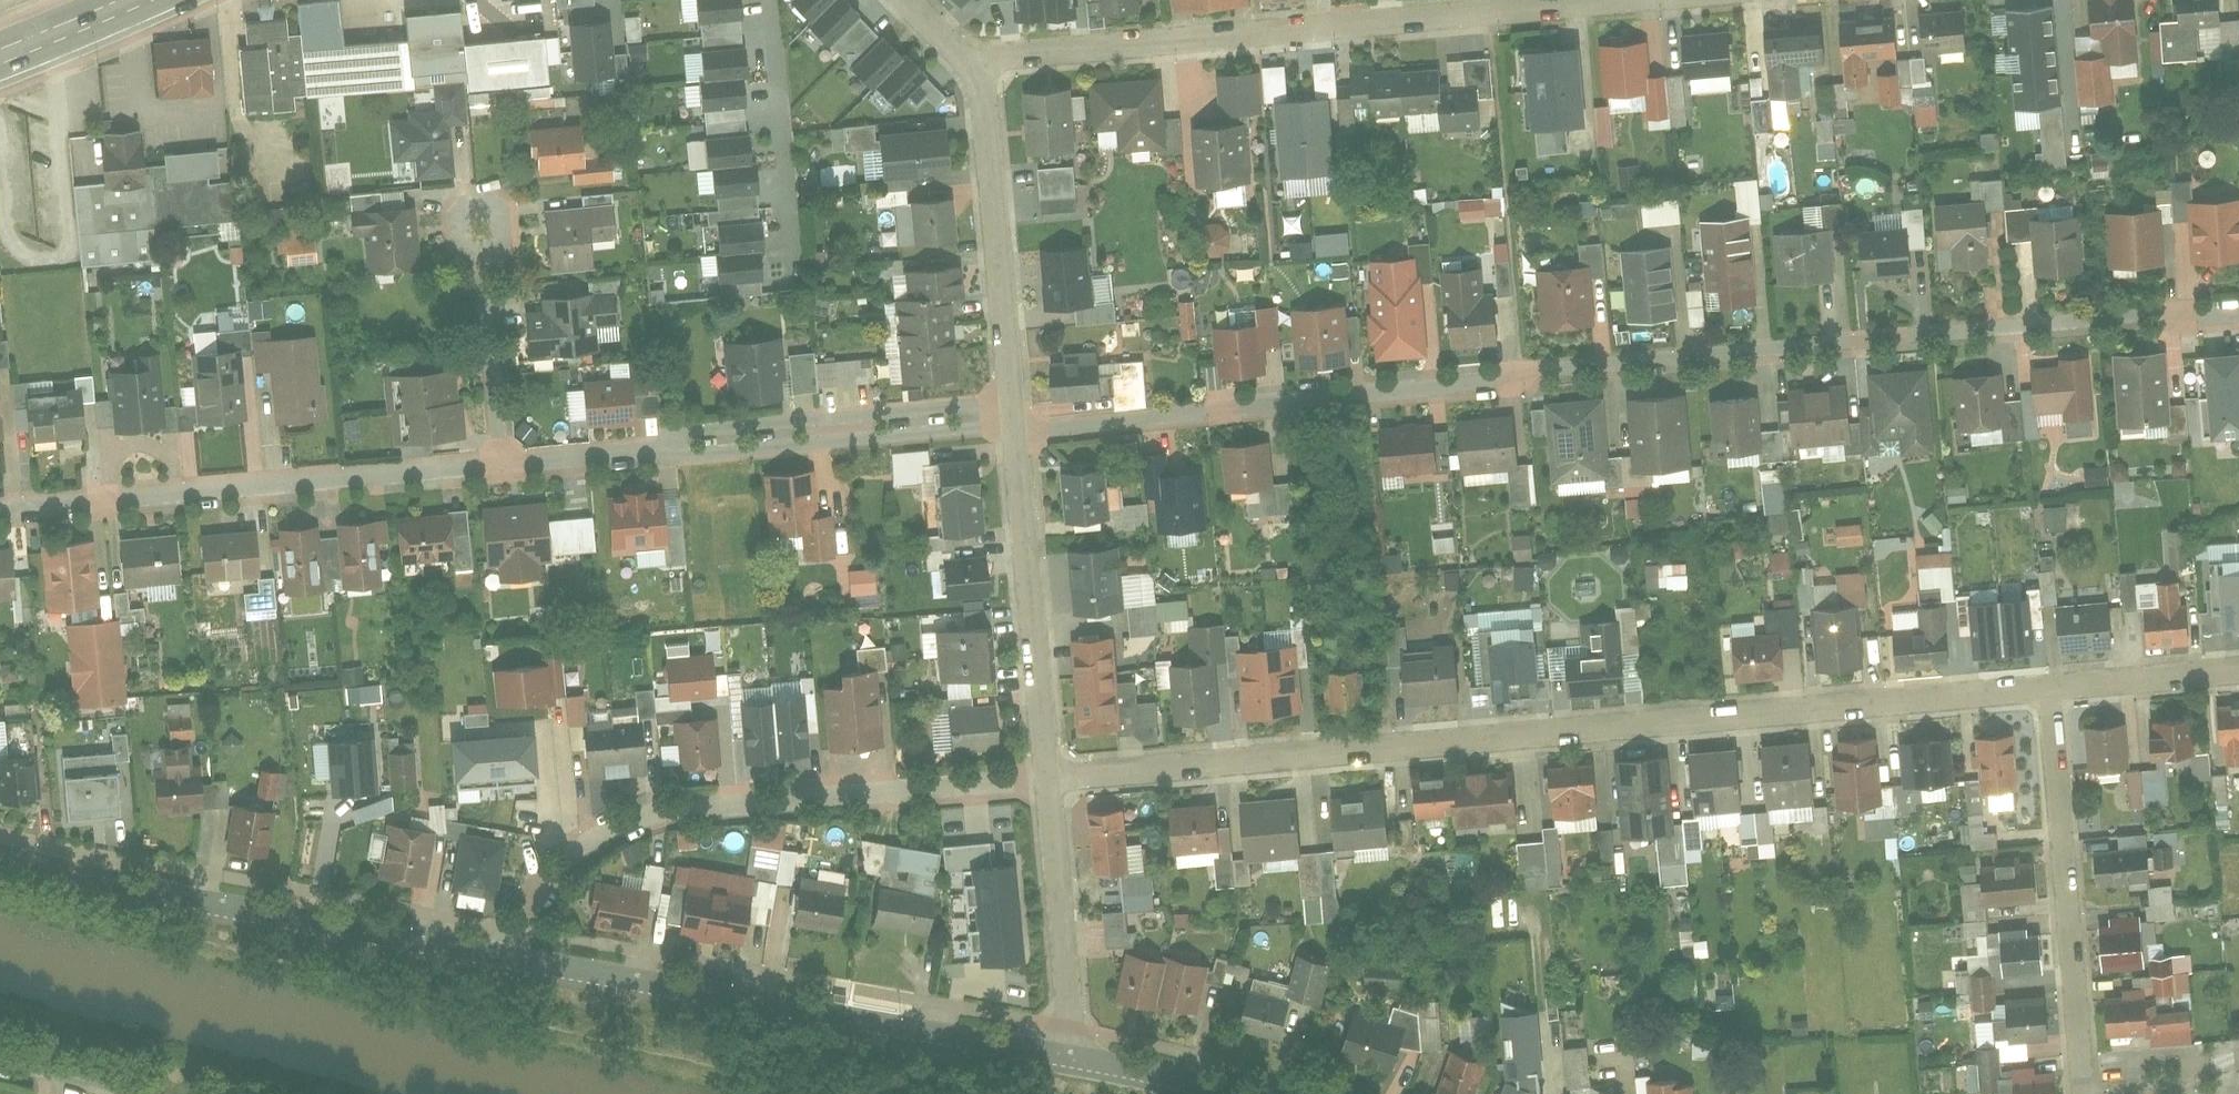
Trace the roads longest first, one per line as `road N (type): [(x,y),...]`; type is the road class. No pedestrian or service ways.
road 1 (residential): [(1014,435),(1496,387),(1550,372),(2157,315),(2238,317)]
road 2 (tertiary): [(1075,1059),(584,973),(0,856)]
road 3 (residential): [(2051,691),(1046,783)]
road 4 (residential): [(976,61),(1645,0)]
road 5 (residential): [(1046,783),(648,813),(592,840),(547,888)]
road 6 (residential): [(1012,417),(503,463)]
road 7 (residential): [(503,463),(0,508)]
road 8 (residential): [(2051,691),(2083,1075)]
road 9 (residential): [(976,61),(1012,417)]
road 10 (residential): [(1014,435),(1046,783)]
road 11 (residential): [(1046,783),(1075,1059)]
road 12 (residential): [(503,463),(480,222)]
road 13 (residential): [(2238,674),(2051,691)]
road 14 (residential): [(0,1049),(168,1093)]
road 15 (tertiary): [(147,0),(0,64)]
road 16 (residential): [(2083,1075),(2238,1060)]
road 17 (tertiary): [(1213,1093),(1075,1059)]

